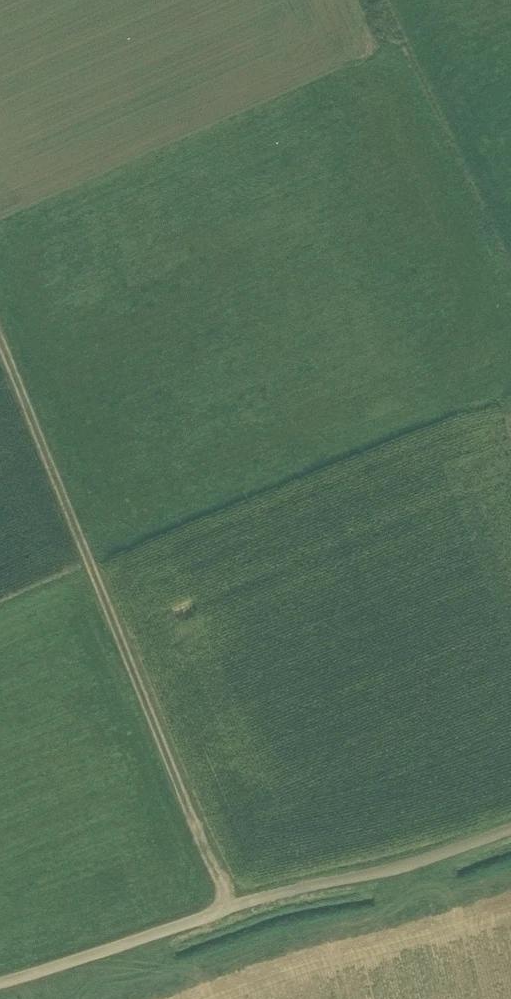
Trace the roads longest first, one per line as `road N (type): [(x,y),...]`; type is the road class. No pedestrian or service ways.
road 1 (unclassified): [(0,985),(284,887),(389,873),(510,824)]

